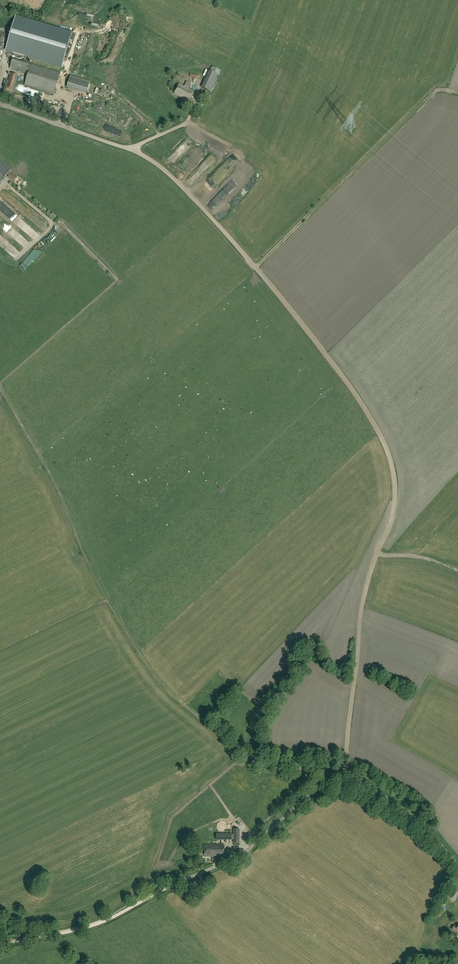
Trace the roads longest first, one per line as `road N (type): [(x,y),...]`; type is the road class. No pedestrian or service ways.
road 1 (track): [(0,387),(58,490),(97,580),(157,677),(251,756),(337,777)]
road 2 (track): [(376,555),(394,484),(365,409),(239,249),(130,141)]
road 3 (unclassified): [(457,865),(408,813),(342,776),(245,852),(199,874)]
road 4 (track): [(12,183),(118,280),(0,383)]
road 5 (track): [(256,268),(435,92),(457,92)]
road 6 (track): [(345,776),(361,612),(376,555)]
road 7 (track): [(0,944),(95,925),(199,874)]
road 8 (unclassified): [(189,119),(130,149),(0,104)]

